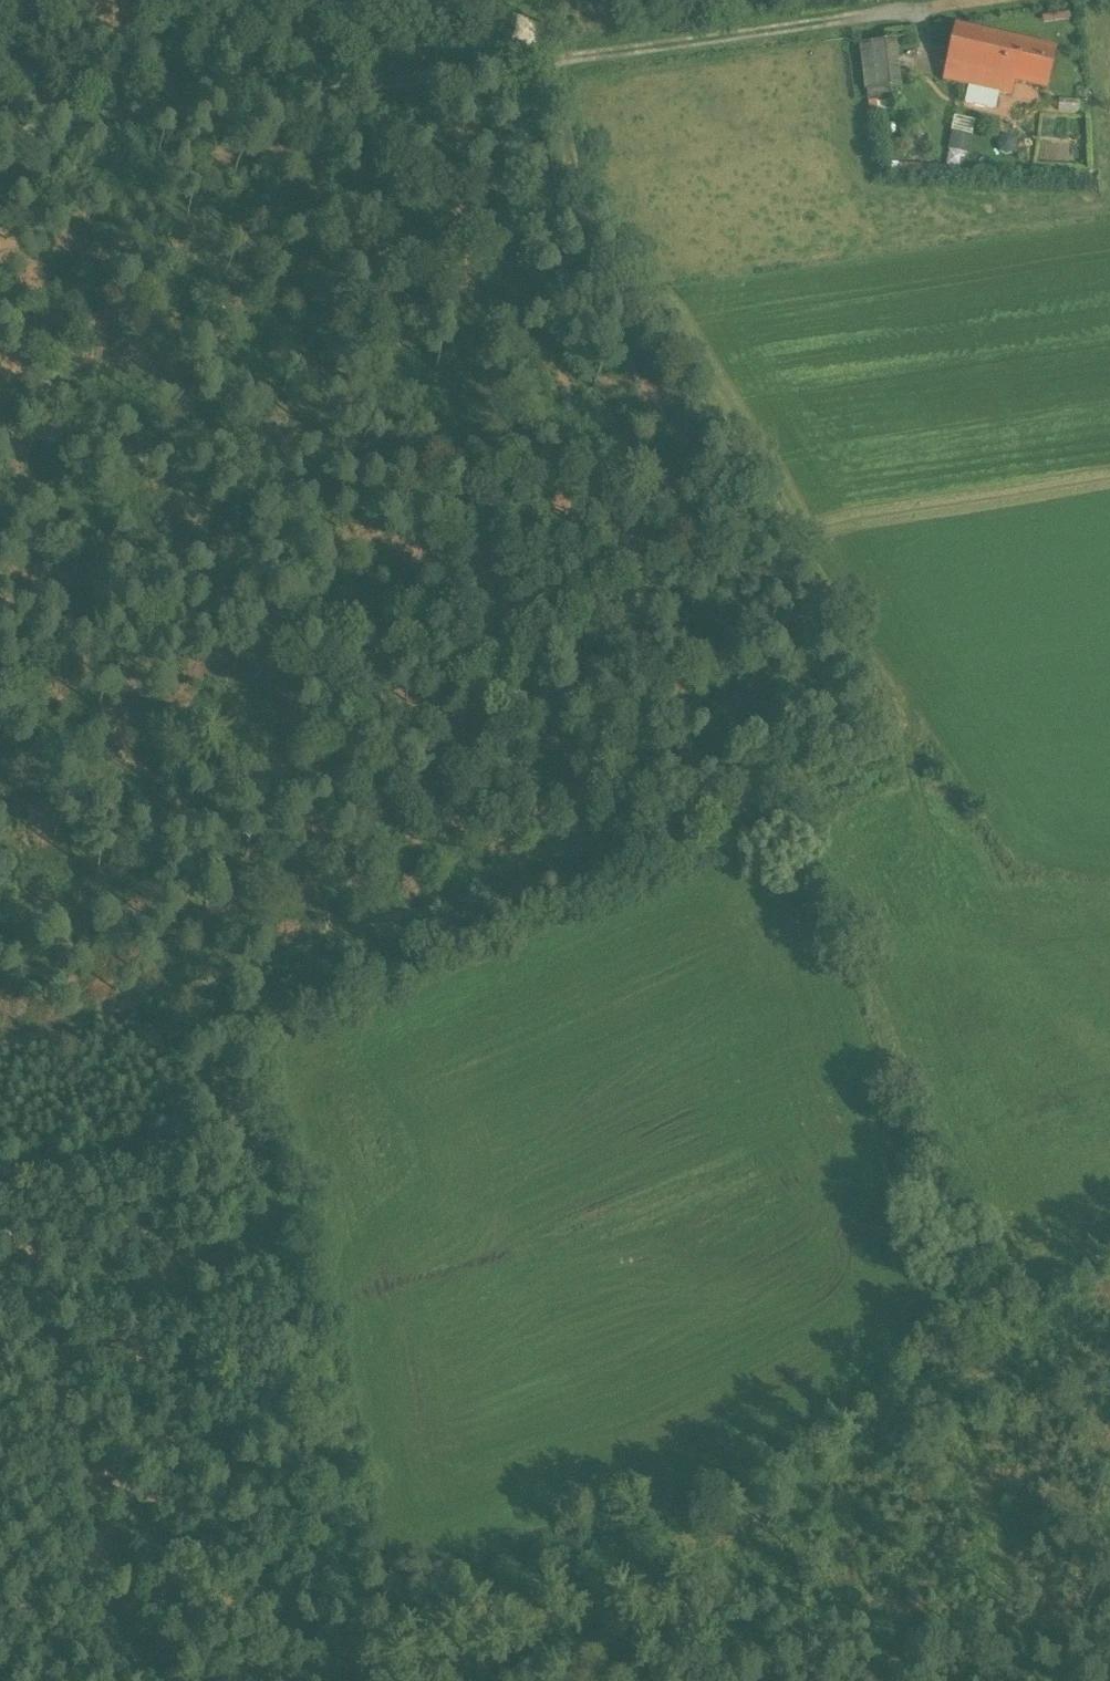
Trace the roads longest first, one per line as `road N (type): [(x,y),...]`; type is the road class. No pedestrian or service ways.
road 1 (track): [(963,0),(0,138)]
road 2 (track): [(541,66),(555,133),(626,331),(765,529),(874,729),(751,796),(742,816)]

